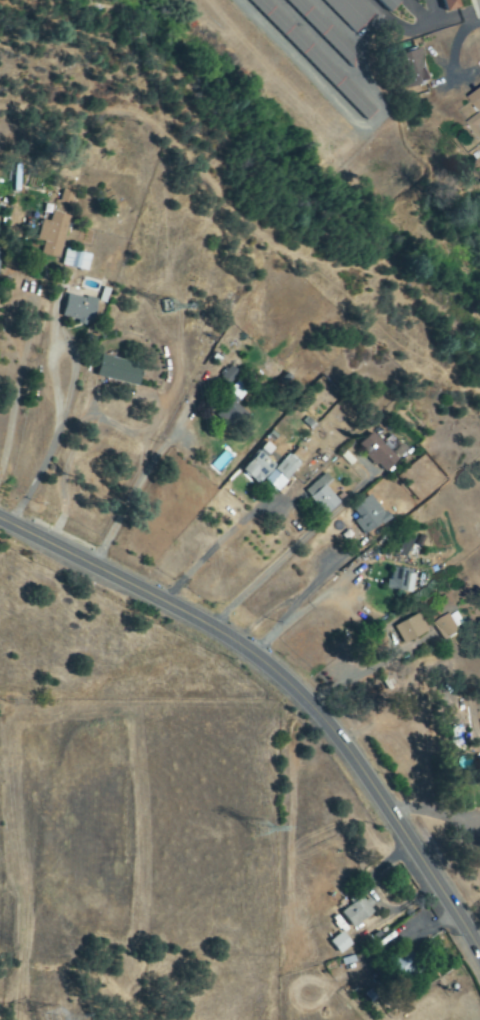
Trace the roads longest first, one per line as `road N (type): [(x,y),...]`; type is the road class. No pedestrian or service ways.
road 1 (tertiary): [(479,958),(356,765),(296,694),(222,635),(0,519)]

